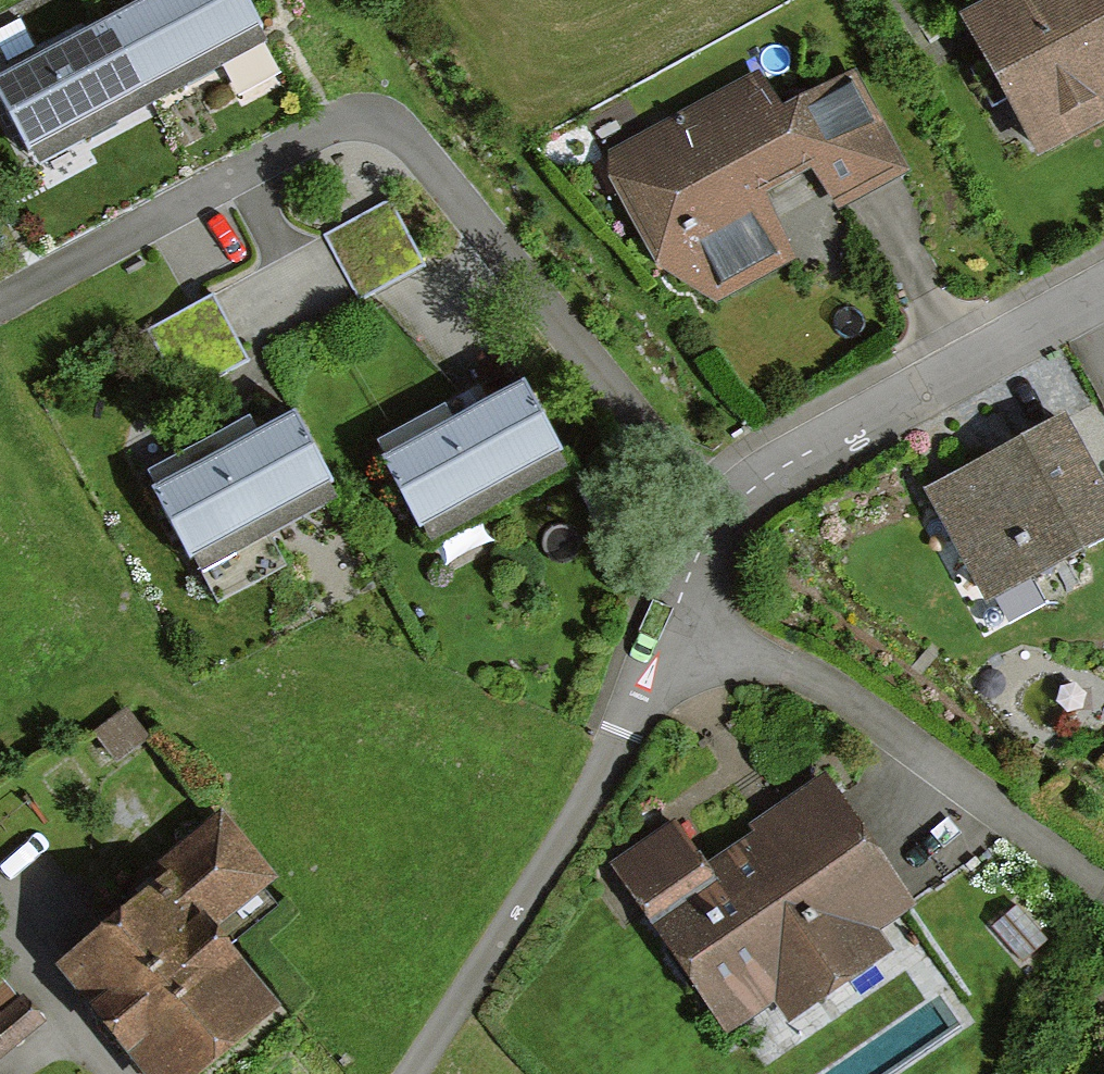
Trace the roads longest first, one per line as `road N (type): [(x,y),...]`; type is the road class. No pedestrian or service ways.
road 1 (residential): [(714,519),(397,130),(329,131),(8,306)]
road 2 (residential): [(667,614),(603,777),(413,1073)]
road 3 (residential): [(667,614),(849,685),(1103,860)]
road 4 (residential): [(1103,290),(759,482),(714,519)]
road 5 (track): [(116,1073),(0,927)]

